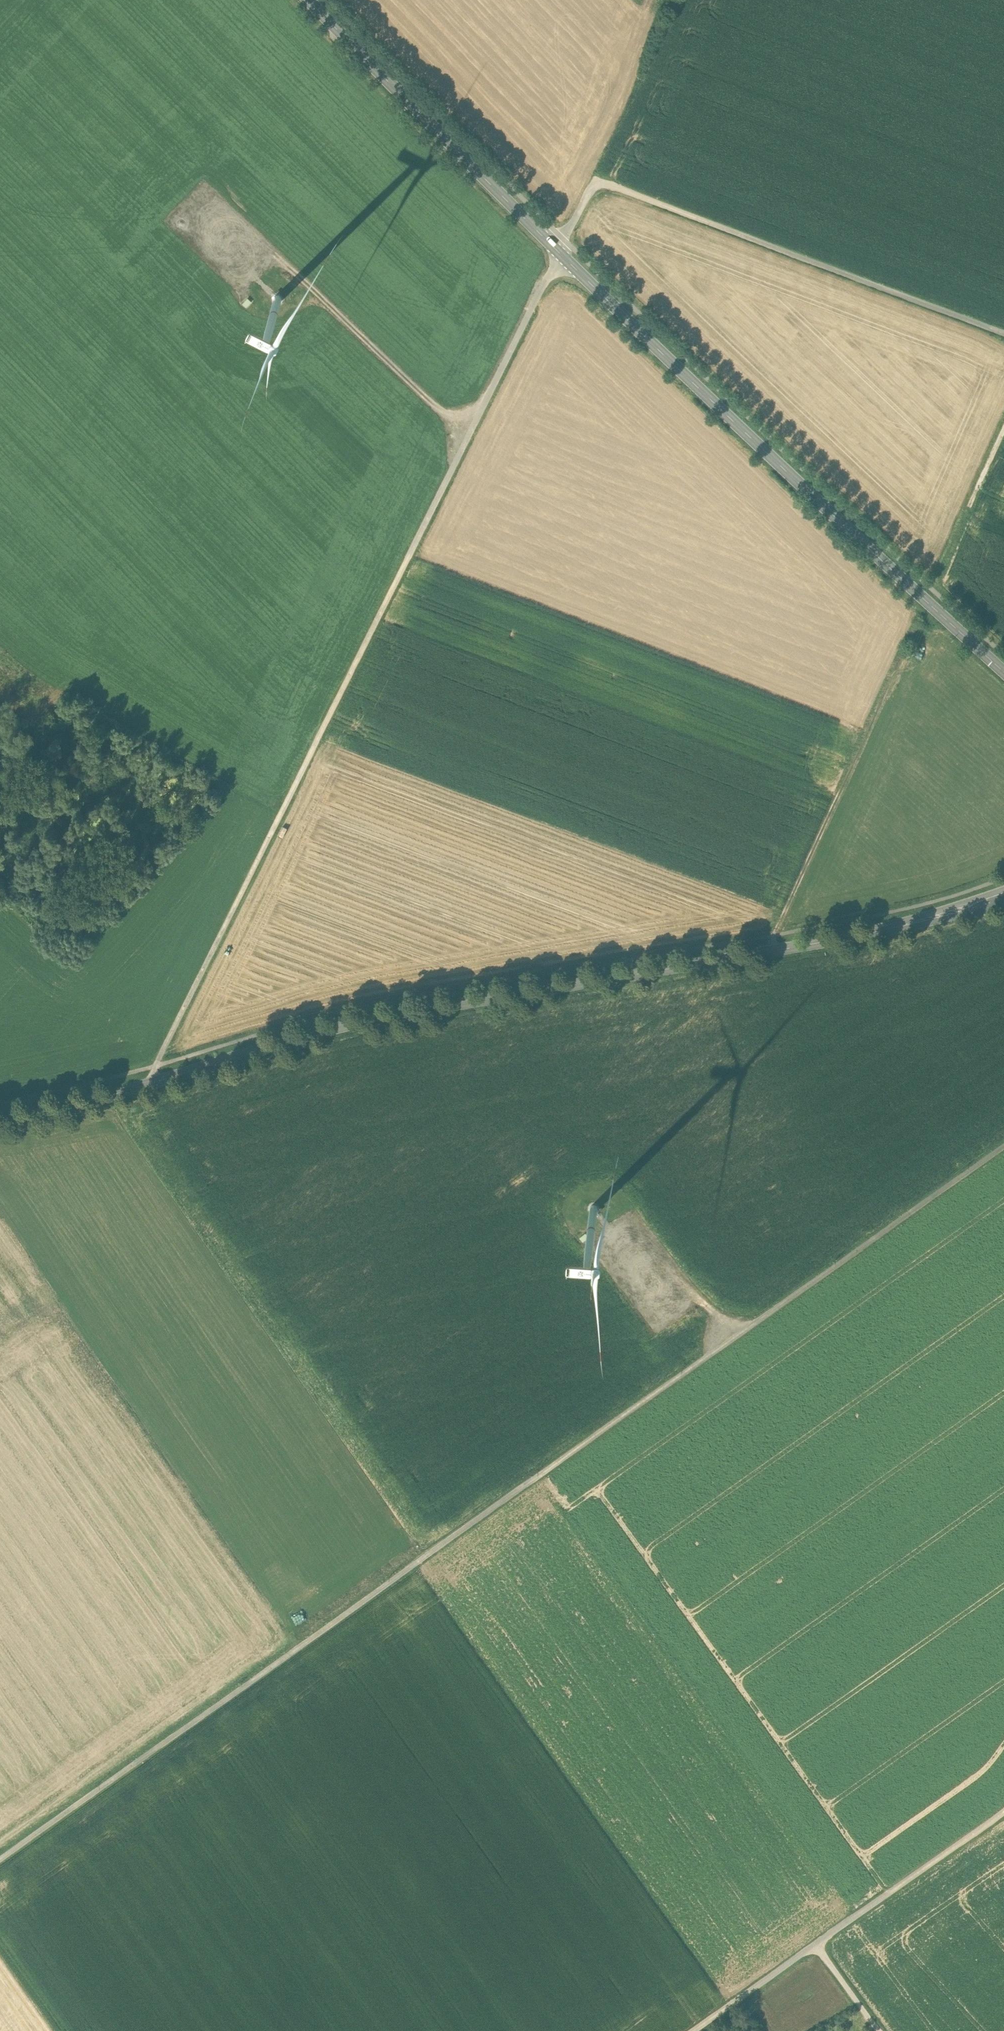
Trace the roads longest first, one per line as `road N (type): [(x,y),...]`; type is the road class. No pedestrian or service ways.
road 1 (unclassified): [(0,1857),(1003,1145)]
road 2 (secondary): [(0,1117),(343,1026),(828,940),(1003,895)]
road 3 (track): [(158,1080),(156,1069),(559,250)]
road 4 (tertiary): [(559,250),(1003,671)]
road 5 (unclassified): [(559,250),(594,186),(610,183),(1003,333)]
road 6 (unclassified): [(1003,1809),(693,2030)]
road 7 (tertiary): [(308,0),(559,250)]
road 8 (track): [(775,950),(774,936),(889,681)]
road 9 (track): [(472,428),(440,410),(277,259)]
road 10 (track): [(926,599),(1003,429)]

